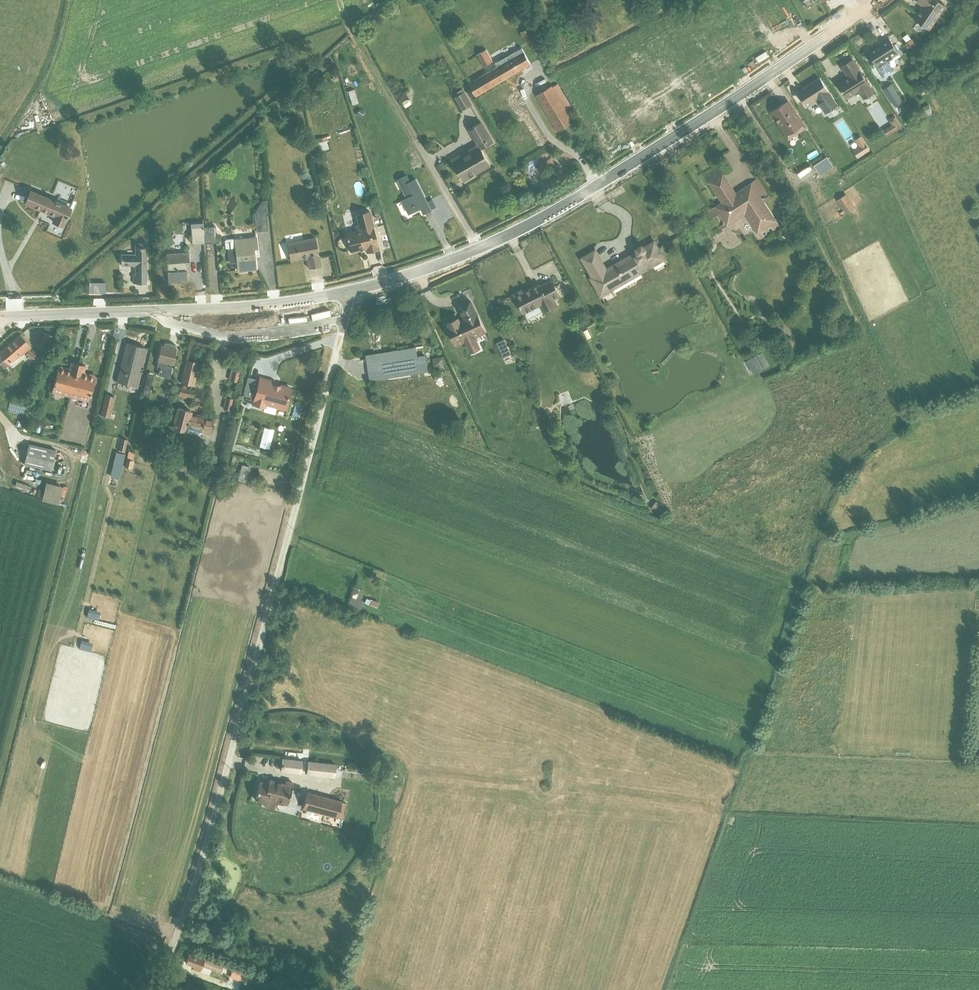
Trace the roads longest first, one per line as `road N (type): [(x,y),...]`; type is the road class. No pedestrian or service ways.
road 1 (residential): [(352,290),(231,747),(154,989)]
road 2 (residential): [(875,0),(711,114),(515,232),(352,290)]
road 3 (residential): [(0,316),(207,308),(352,290)]

